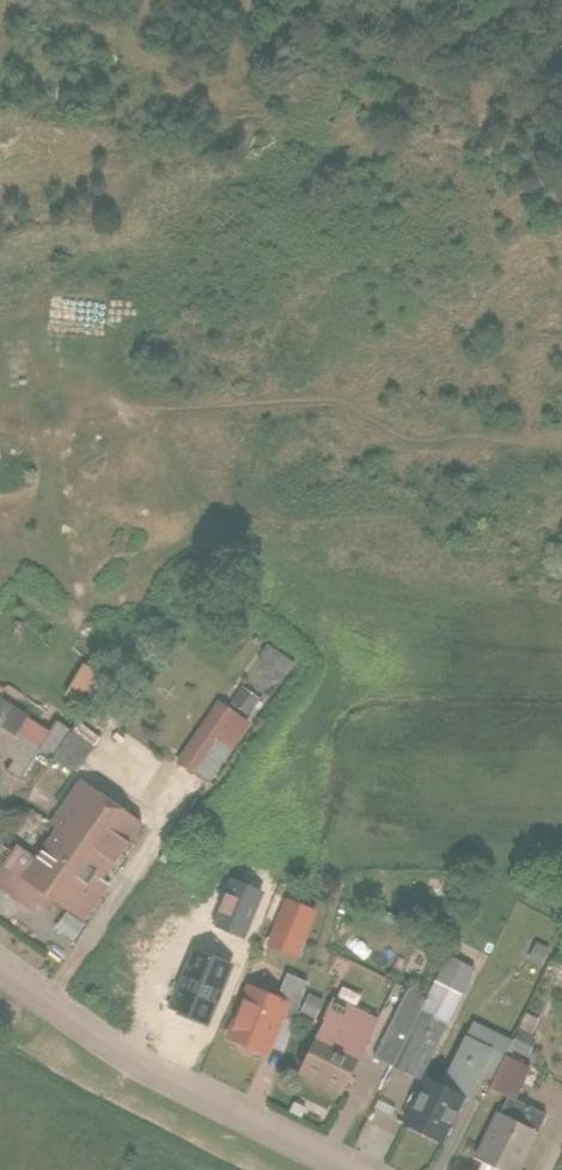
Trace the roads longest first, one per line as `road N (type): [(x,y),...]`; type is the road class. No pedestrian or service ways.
road 1 (residential): [(0,971),(139,1070),(344,1169)]
road 2 (track): [(0,429),(48,475),(82,588),(79,625)]

